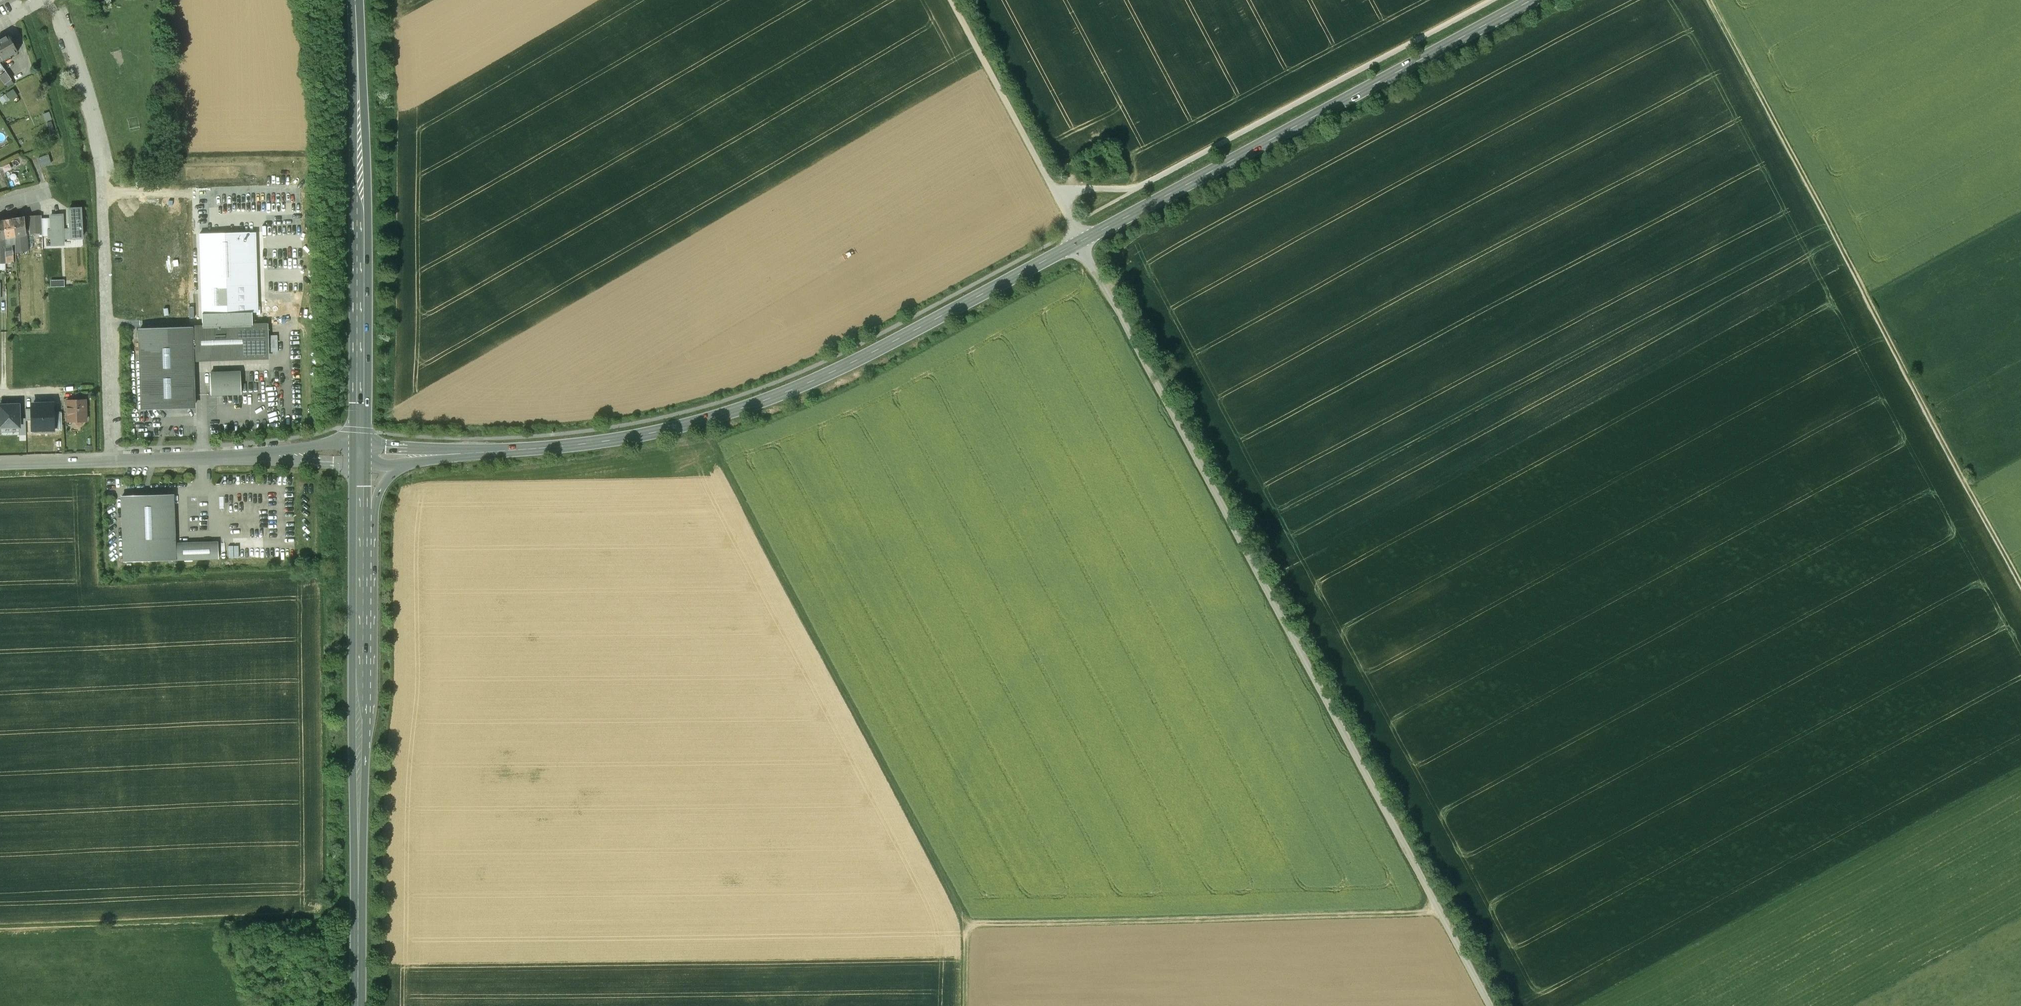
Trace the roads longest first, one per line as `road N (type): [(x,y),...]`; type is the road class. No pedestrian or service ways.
road 1 (secondary): [(413,452),(581,447),(697,422),(821,378),(1531,0)]
road 2 (track): [(2020,585),(1708,0)]
road 3 (track): [(966,1005),(968,921),(1439,910)]
road 4 (track): [(1484,0),(1136,189),(1057,197),(1080,241)]
road 5 (primary): [(354,1005),(359,520)]
road 6 (track): [(49,0),(89,100),(102,171),(112,463)]
road 7 (primary): [(360,453),(353,0)]
road 8 (residential): [(360,453),(0,466)]
road 9 (track): [(1057,197),(951,0)]

